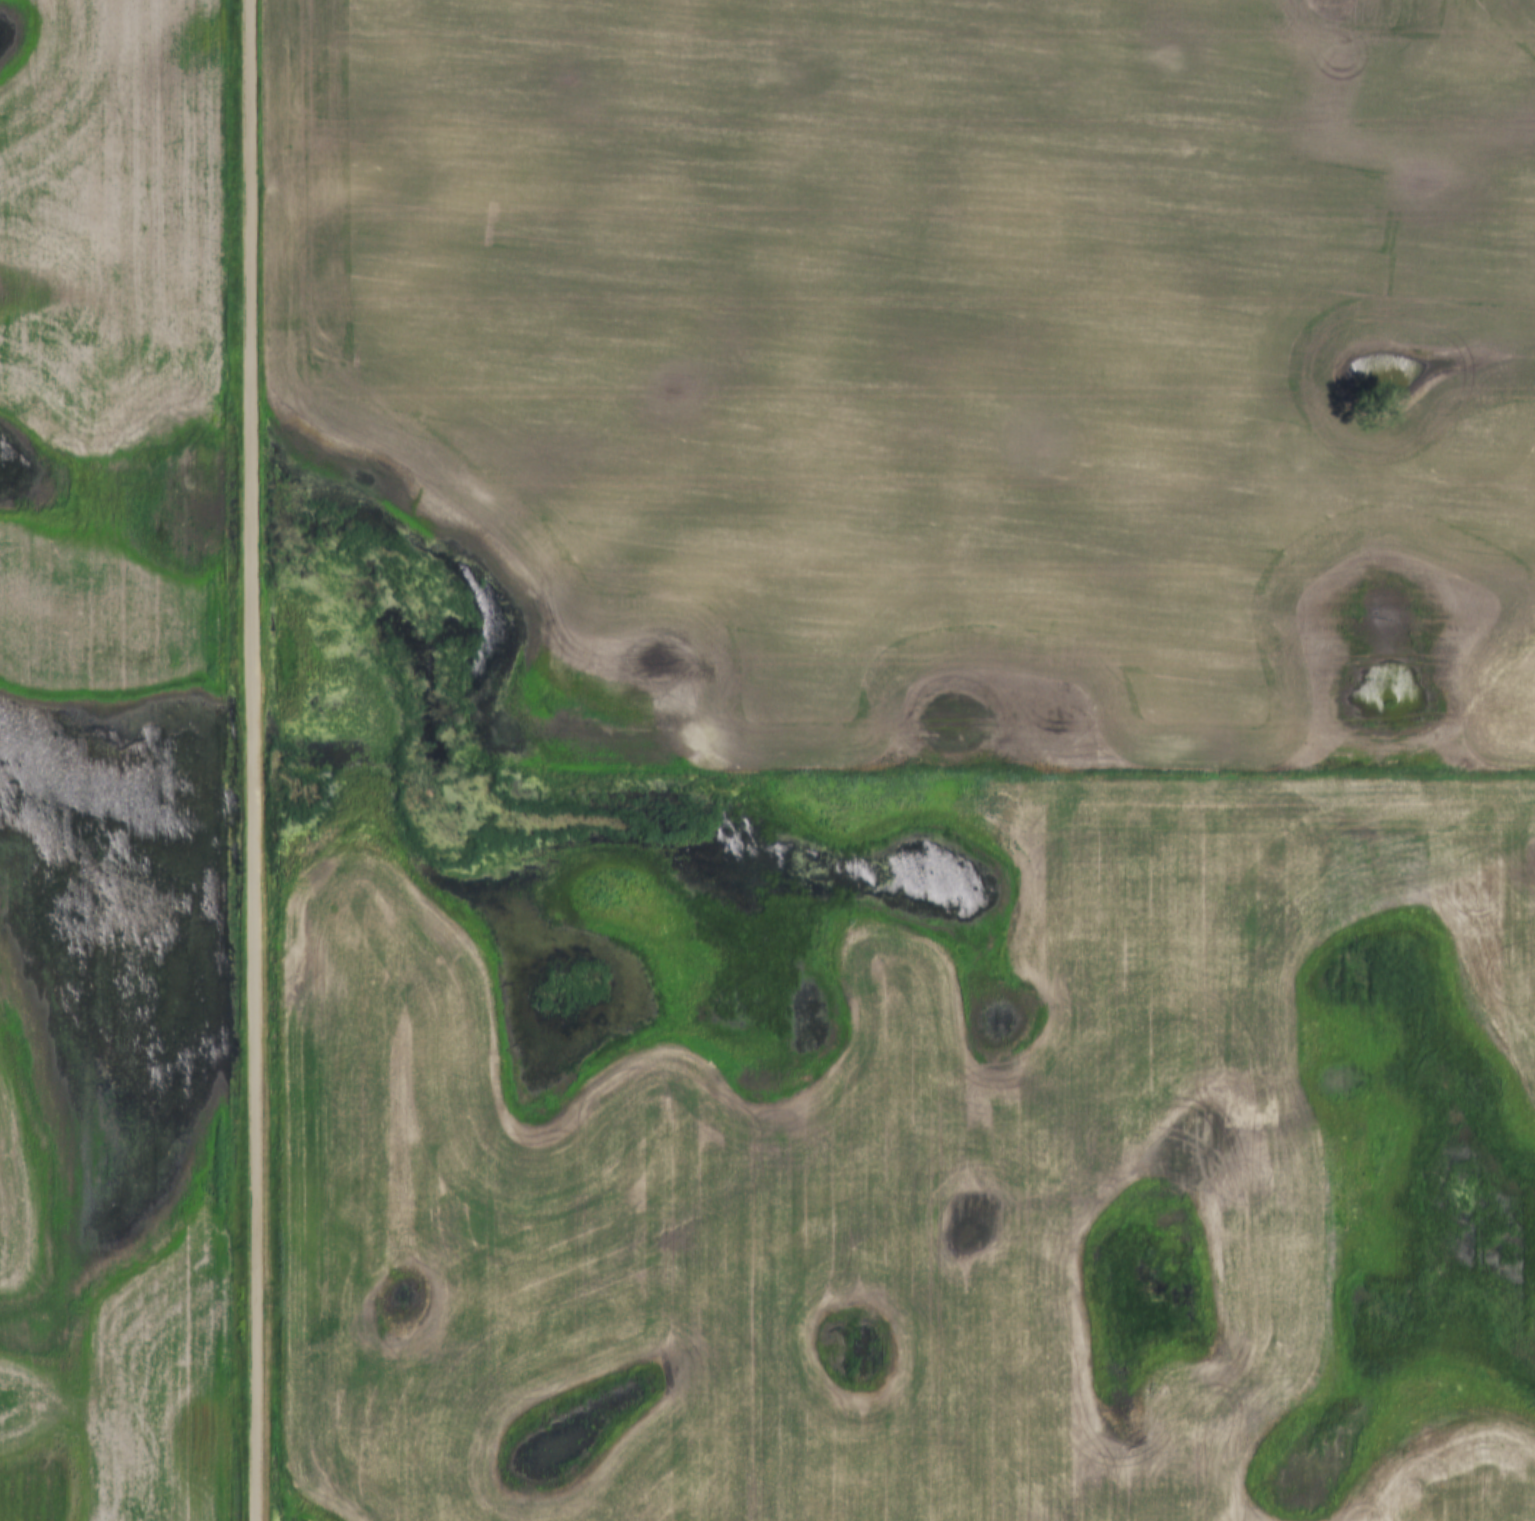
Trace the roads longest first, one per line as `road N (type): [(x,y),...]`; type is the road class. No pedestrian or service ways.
road 1 (residential): [(255,1520),(248,0)]

